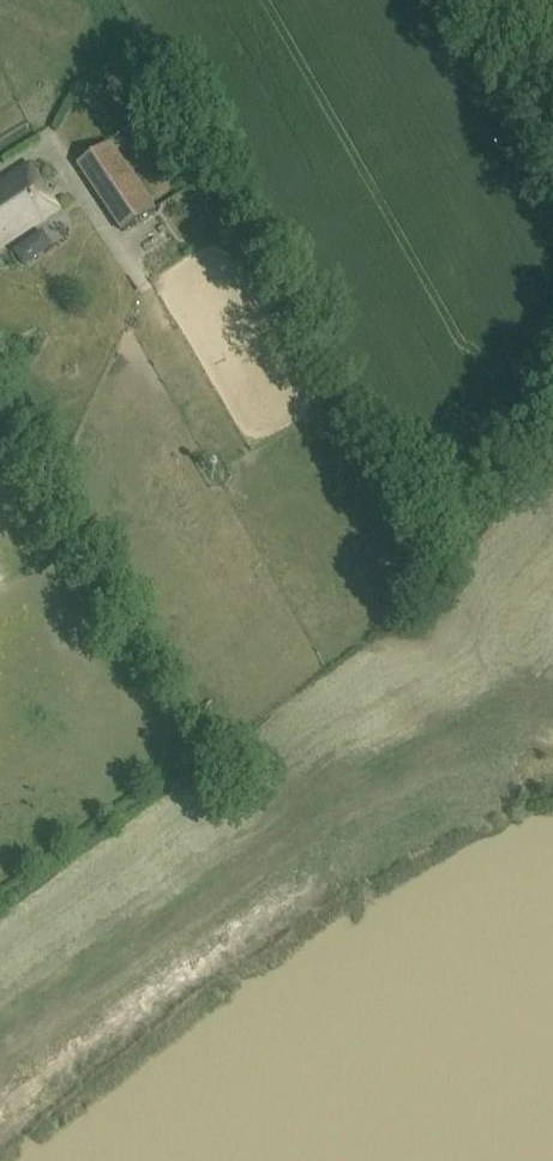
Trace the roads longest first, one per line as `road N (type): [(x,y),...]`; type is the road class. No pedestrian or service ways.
road 1 (unclassified): [(552,125),(472,0)]

